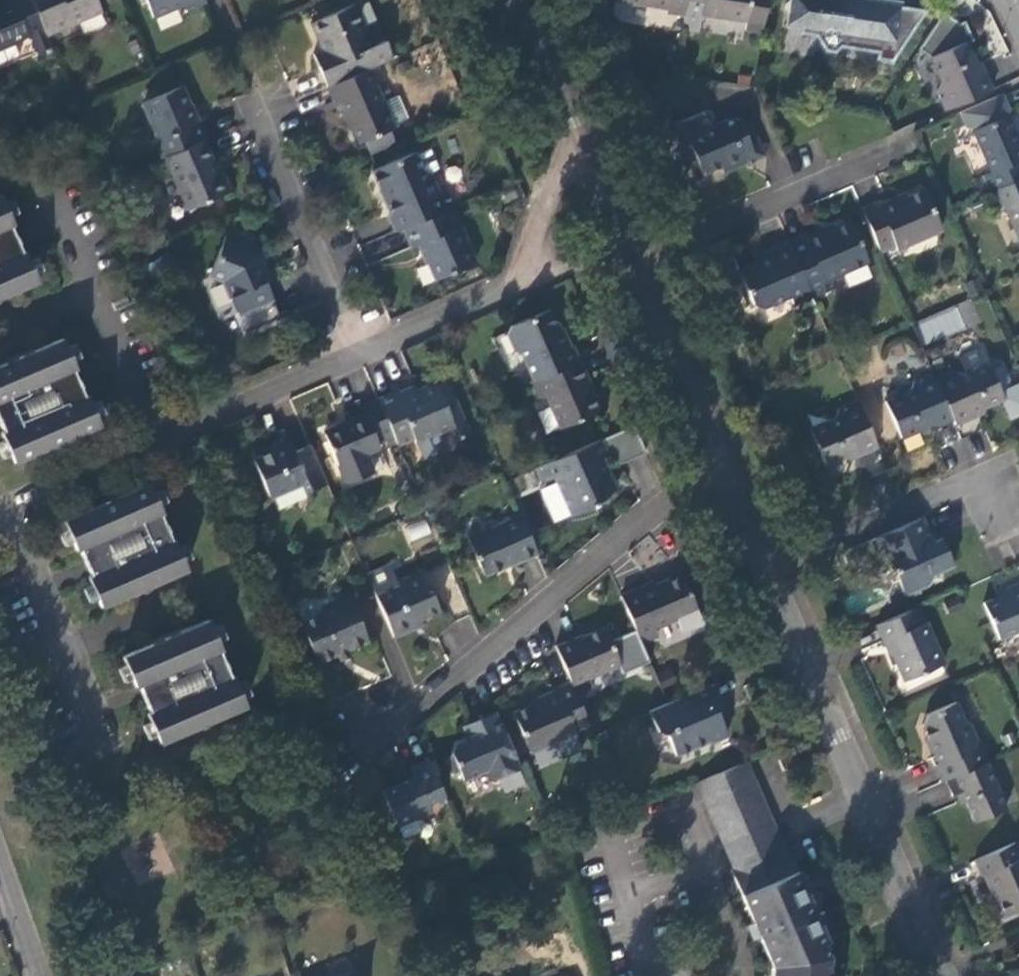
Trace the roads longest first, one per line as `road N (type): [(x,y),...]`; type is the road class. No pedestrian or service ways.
road 1 (residential): [(352,768),(724,463)]
road 2 (residential): [(768,563),(940,975)]
road 3 (residential): [(234,46),(364,342)]
road 4 (residential): [(630,271),(913,148)]
road 5 (residential): [(364,342),(92,476)]
road 6 (residential): [(1,509),(107,741)]
road 7 (residential): [(768,563),(980,477)]
road 8 (residential): [(630,271),(724,463)]
road 9 (residential): [(517,273),(364,342)]
road 10 (residential): [(518,0),(575,137)]
road 11 (residential): [(575,137),(517,273)]

